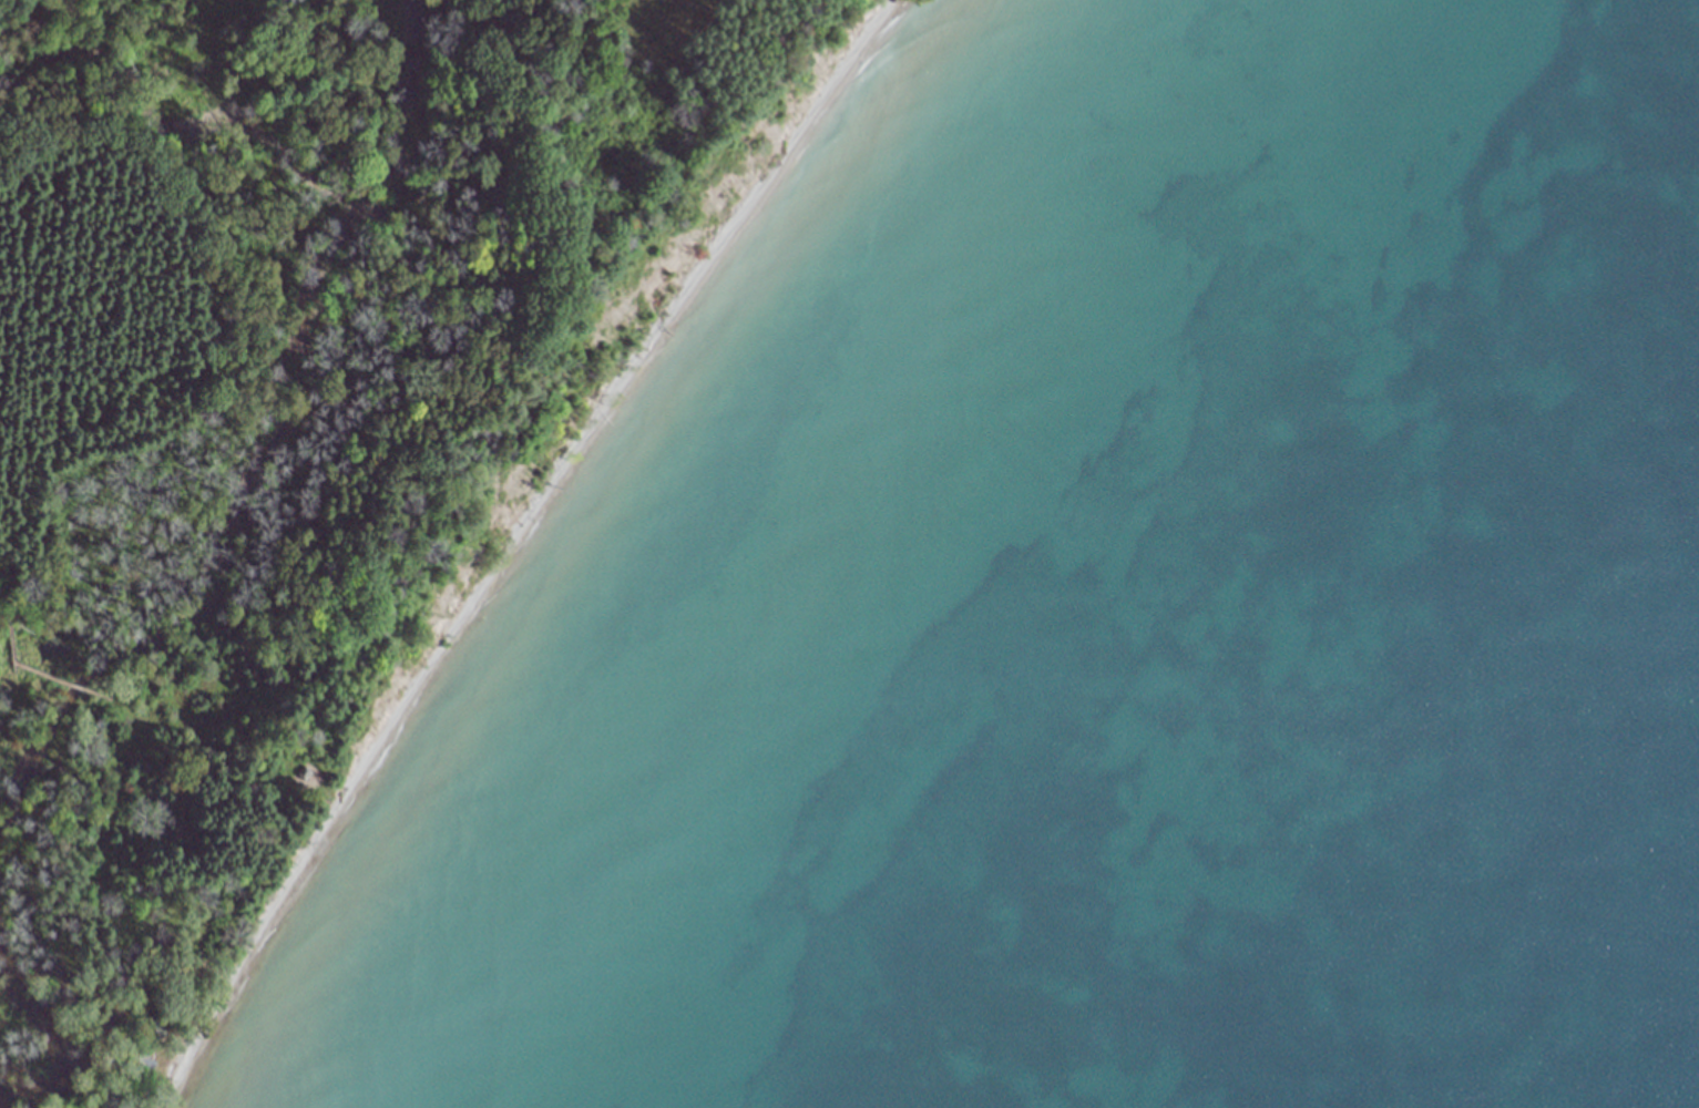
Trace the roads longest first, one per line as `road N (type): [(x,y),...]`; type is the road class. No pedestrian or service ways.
road 1 (track): [(0,612),(10,663),(113,701)]

